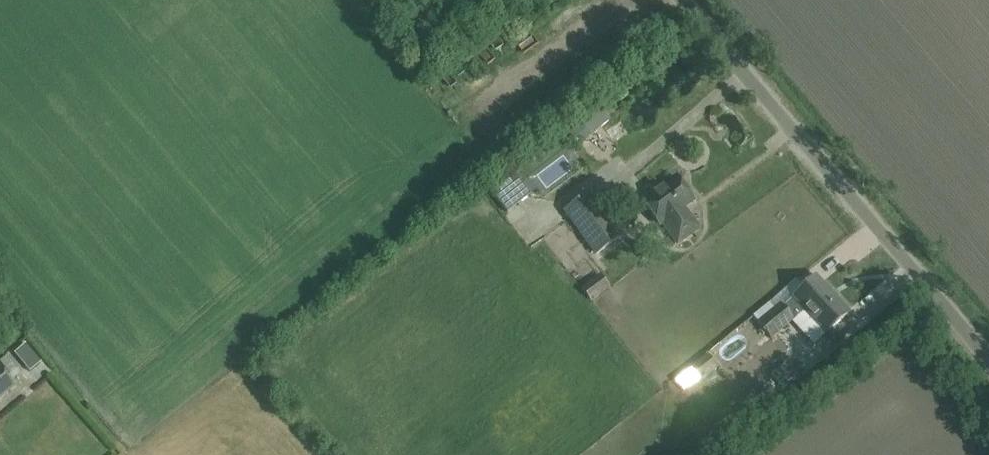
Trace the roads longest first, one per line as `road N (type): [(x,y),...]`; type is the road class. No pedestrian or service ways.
road 1 (unclassified): [(988,359),(682,0)]

